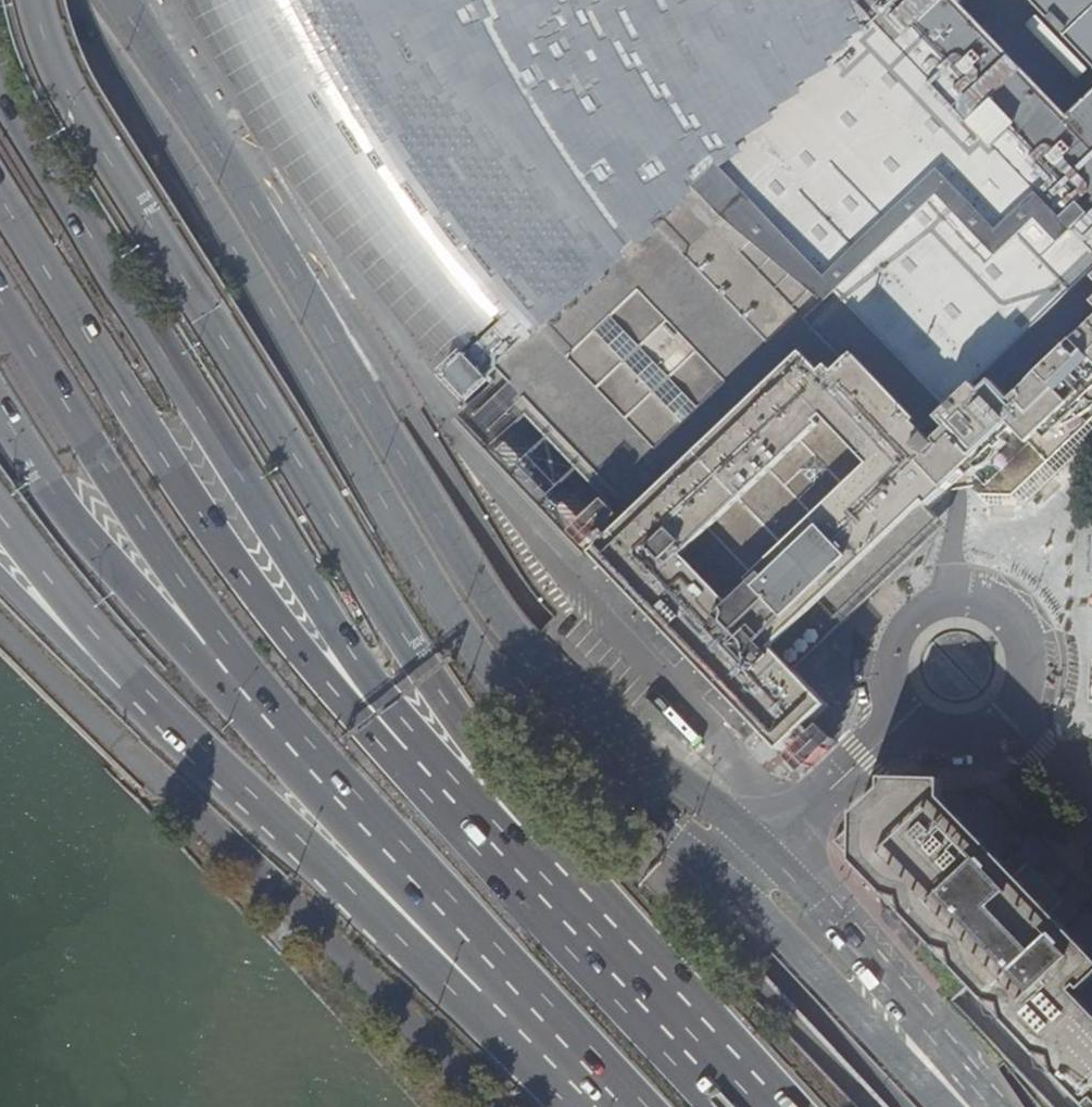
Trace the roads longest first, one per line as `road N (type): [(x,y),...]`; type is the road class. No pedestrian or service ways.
road 1 (motorway): [(698,1052),(468,742),(91,125),(42,0)]
road 2 (secondary): [(73,0),(140,95),(493,675),(576,770),(729,885)]
road 3 (secondary): [(766,847),(572,693),(487,603),(307,293),(121,0)]
road 4 (motorway): [(407,750),(0,77)]
road 5 (residential): [(0,622),(493,1106)]
road 6 (motorway): [(407,750),(343,697),(297,643),(168,467),(0,197)]
road 7 (motorway): [(130,684),(408,942),(495,985)]
road 8 (motorway): [(0,299),(250,699)]
road 9 (motorway): [(698,1052),(407,750)]
road 10 (motorway): [(0,407),(69,518),(250,699)]
road 11 (motorway): [(250,699),(438,905),(495,985)]
road 12 (secondary): [(989,1106),(766,847)]
road 13 (residential): [(1015,727),(1039,681),(1036,651),(1011,616),(977,601),(933,609),(900,646),(895,679),(908,715)]
road 14 (secondary): [(729,885),(950,1106)]
road 15 (motorway): [(0,514),(130,684)]
road 16 (residential): [(908,715),(766,847)]
road 17 (motorway): [(0,564),(130,684)]
road 18 (motorway): [(495,985),(611,1106)]
road 19 (residential): [(908,715),(941,741),(965,745),(1015,727)]

